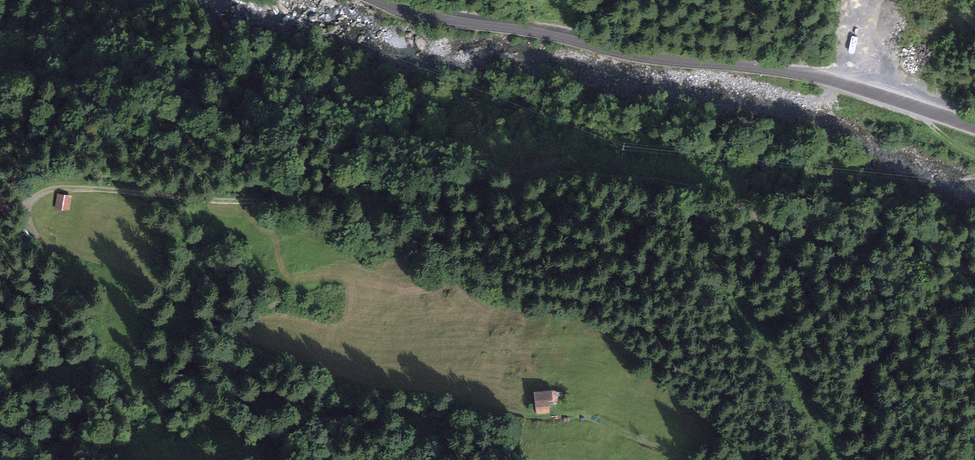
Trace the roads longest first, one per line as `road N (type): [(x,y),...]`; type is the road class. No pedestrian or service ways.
road 1 (track): [(690,458),(582,416),(476,409),(324,369),(230,331),(170,289),(55,245),(36,235),(30,208),(54,186),(279,200),(471,196),(546,170),(694,186),(836,255),(974,272)]
road 2 (tertiary): [(375,0),(634,55),(811,76),(974,129)]

